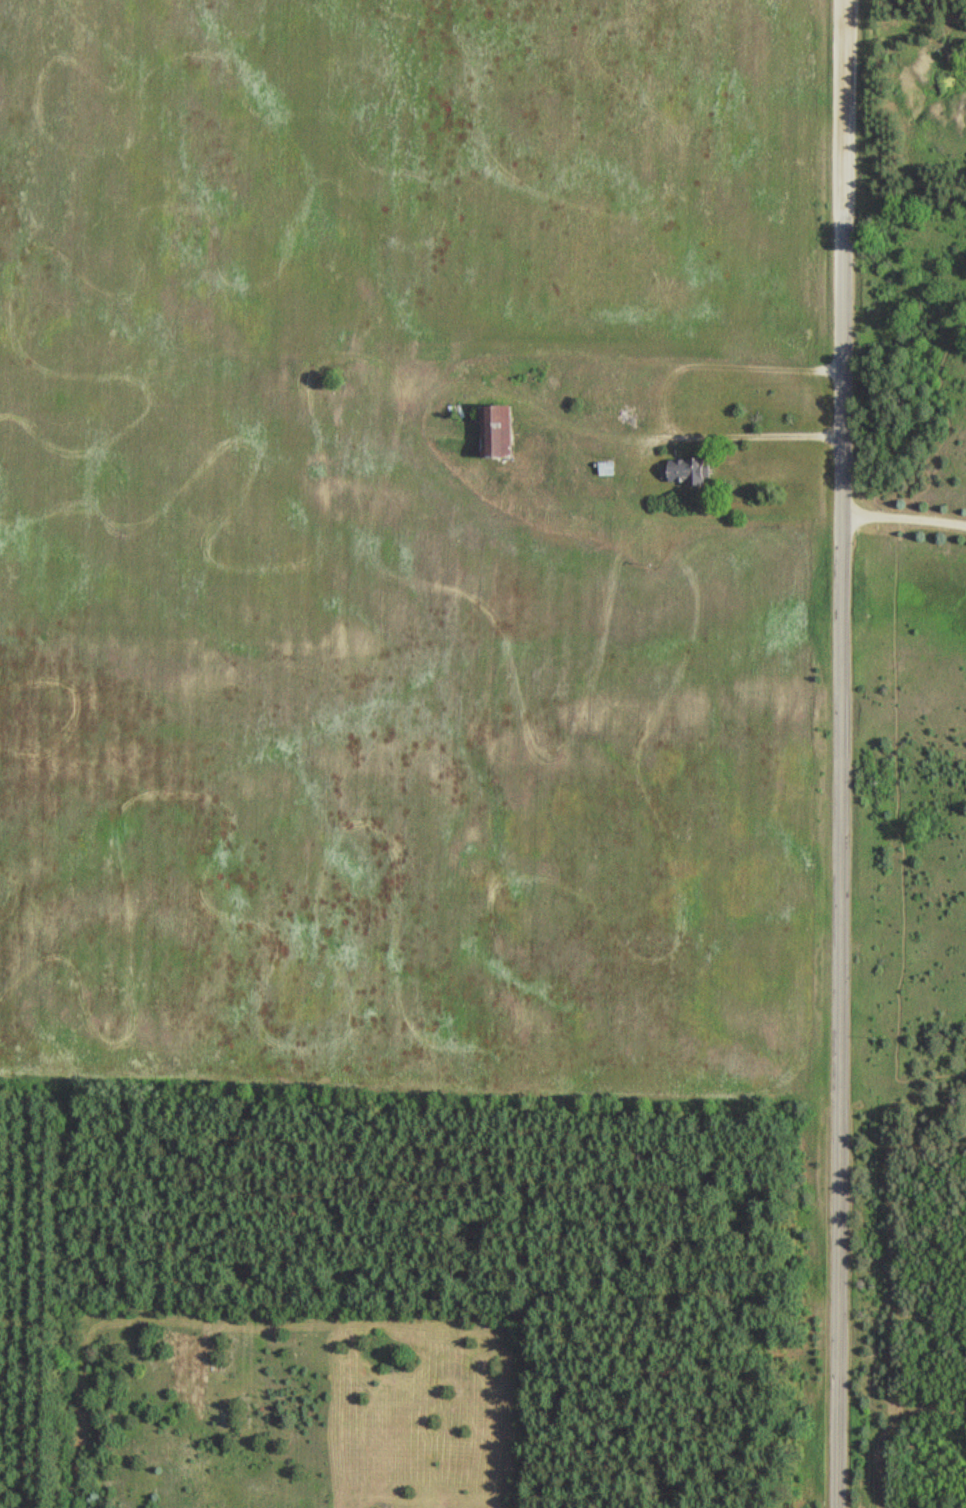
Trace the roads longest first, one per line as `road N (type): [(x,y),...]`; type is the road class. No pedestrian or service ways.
road 1 (residential): [(838,1507),(846,0)]

